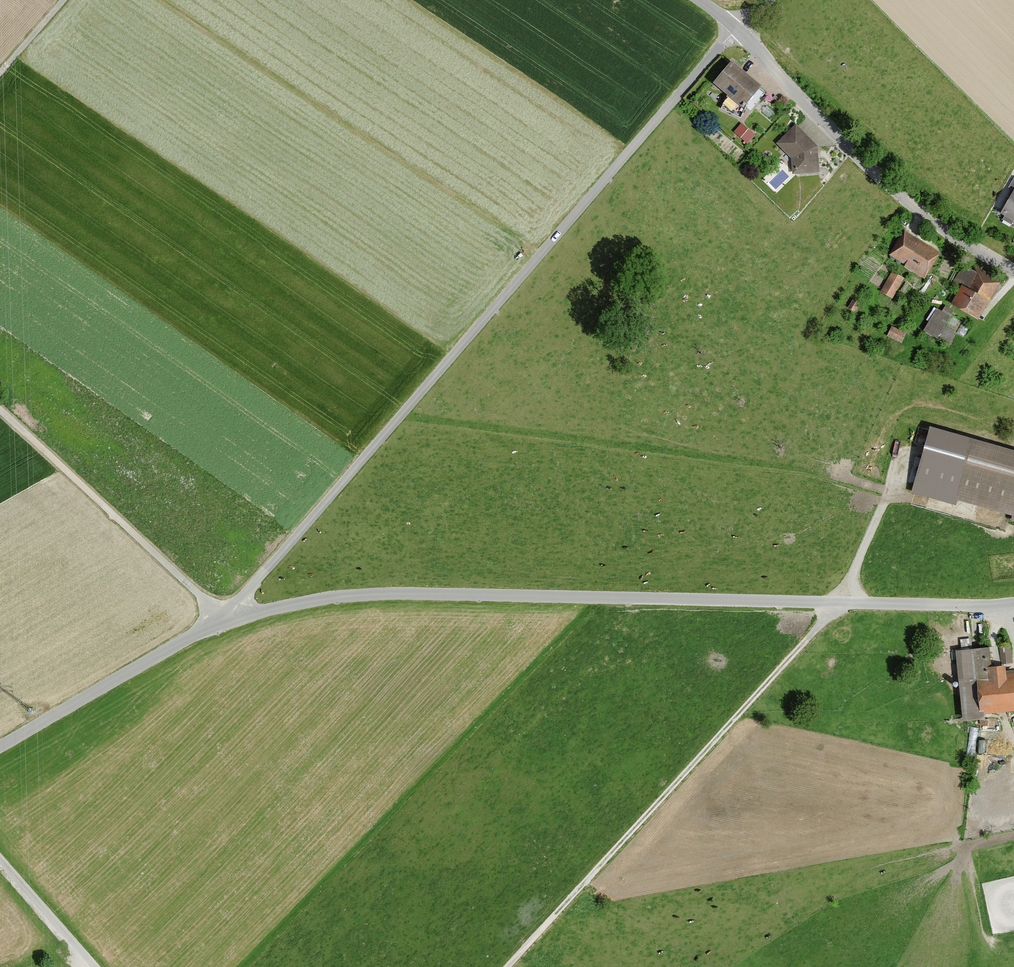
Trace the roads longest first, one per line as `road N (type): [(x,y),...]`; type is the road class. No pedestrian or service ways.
road 1 (unclassified): [(224,618),(384,593),(1013,603)]
road 2 (unclassified): [(737,29),(224,618)]
road 3 (track): [(917,453),(903,457),(844,604),(507,966)]
road 4 (residential): [(737,29),(921,213),(1013,272)]
road 5 (track): [(224,618),(0,408)]
road 6 (unclassified): [(224,618),(0,747)]
road 7 (track): [(0,861),(93,966)]

